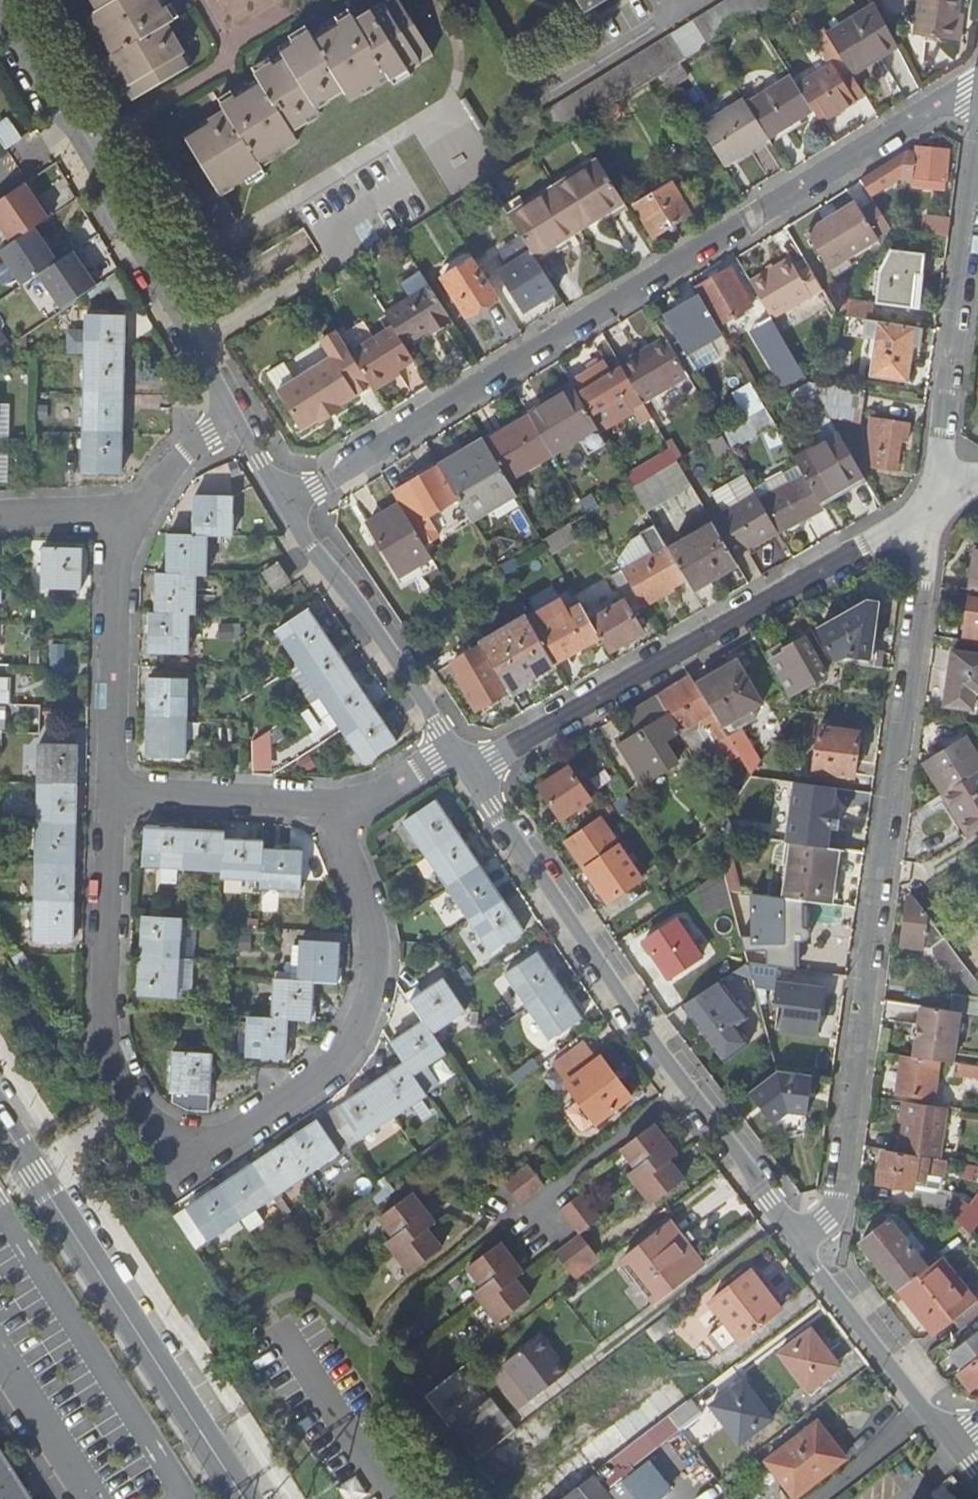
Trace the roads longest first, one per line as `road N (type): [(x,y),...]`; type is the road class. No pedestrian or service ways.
road 1 (residential): [(113,792),(105,1020),(111,1056),(158,1138),(183,1149),(217,1145),(320,1077),(355,1034),(372,984),(374,943),(334,821)]
road 2 (residential): [(977,83),(285,506)]
road 3 (residential): [(935,506),(837,1192),(817,1231),(824,1279)]
road 4 (residential): [(471,775),(935,506)]
road 5 (secondary): [(0,1109),(246,1498)]
road 6 (residential): [(686,1090),(471,775)]
road 7 (residential): [(230,419),(69,128)]
road 8 (residential): [(935,506),(977,196)]
road 9 (residential): [(452,749),(285,506)]
road 10 (residential): [(140,508),(118,573),(113,792)]
road 11 (residential): [(686,1090),(465,1253)]
road 12 (residential): [(824,1279),(686,1090)]
road 13 (residential): [(334,821),(300,803),(113,792)]
road 14 (residential): [(951,1451),(824,1279)]
road 15 (residential): [(0,517),(140,508)]
road 16 (residential): [(69,128),(0,6)]
road 17 (residential): [(334,821),(452,749)]
road 18 (residential): [(140,508),(187,452),(230,419)]

